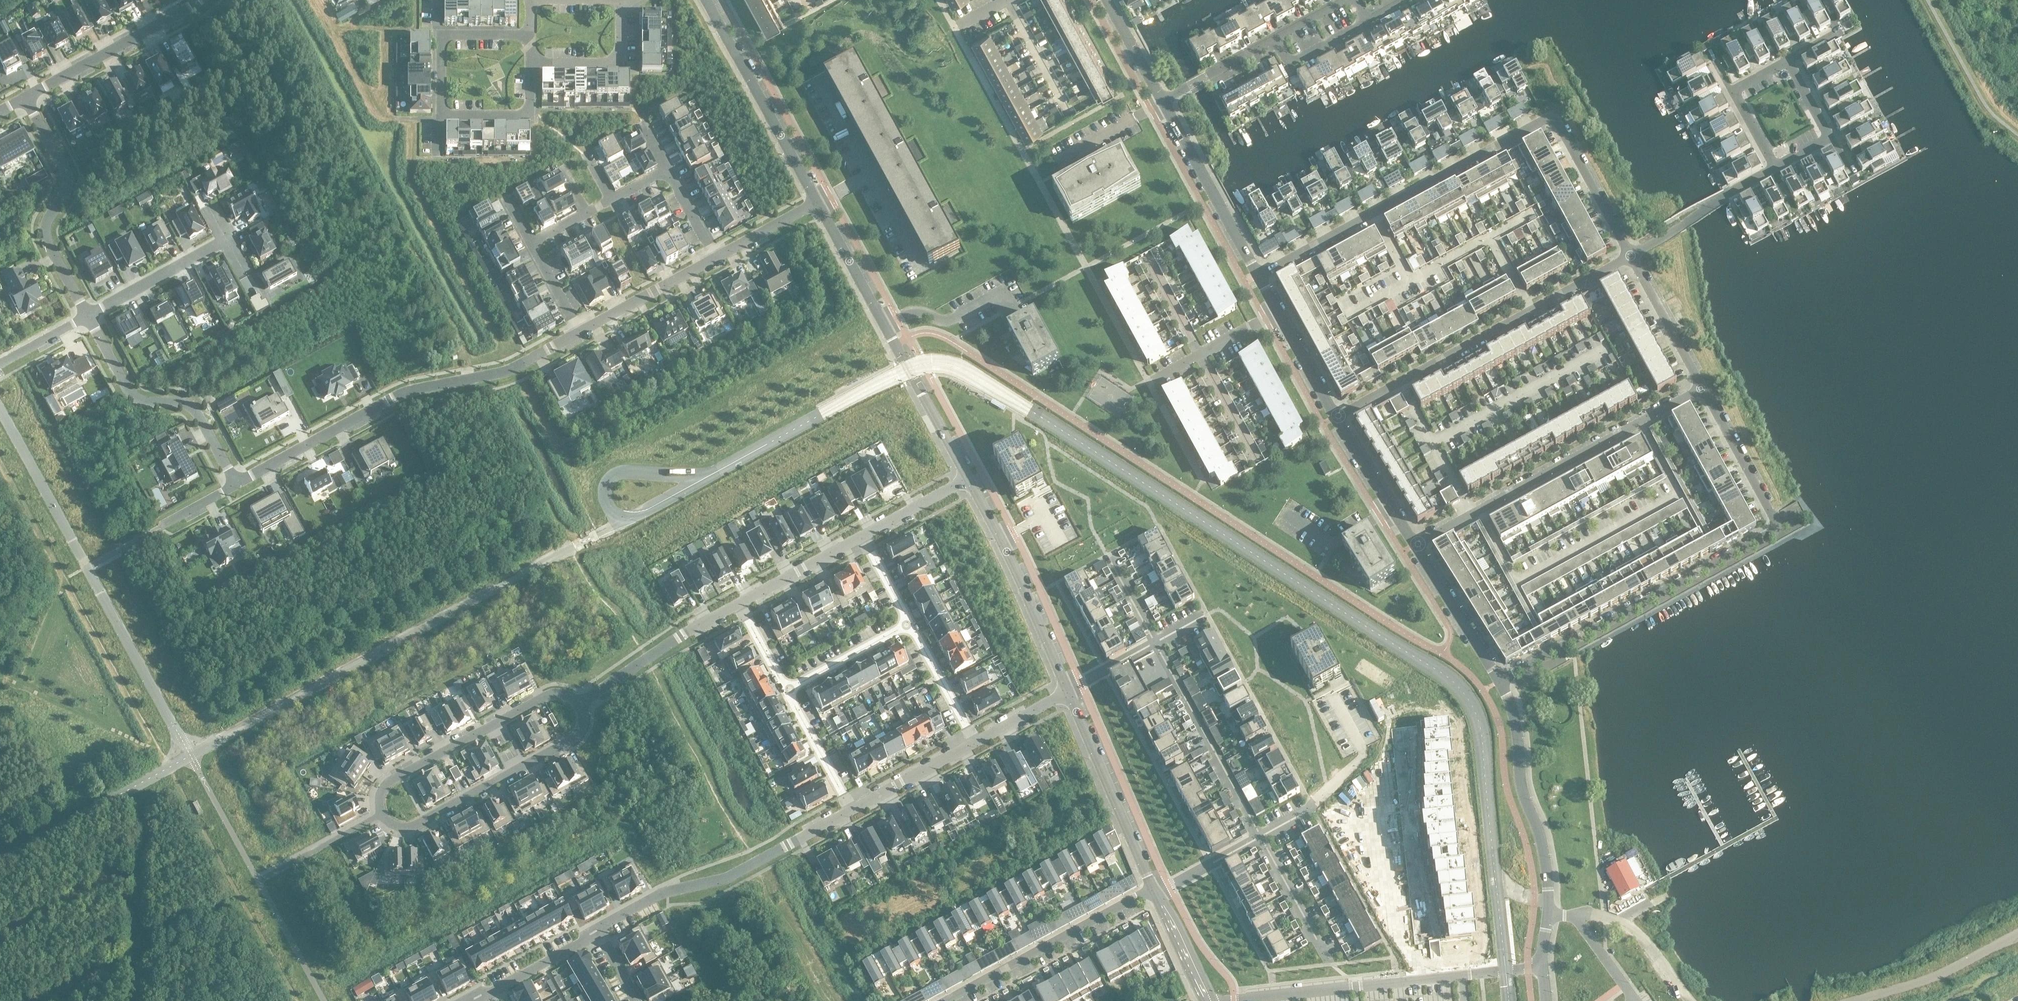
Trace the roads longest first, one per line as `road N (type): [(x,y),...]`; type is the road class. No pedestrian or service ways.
road 1 (residential): [(581,702),(559,692),(544,696),(397,778),(382,788),(380,815),(404,827),(420,822),(573,738),(582,720)]
road 2 (residential): [(1499,681),(1771,532),(1773,518),(1701,386)]
road 3 (residential): [(579,333),(482,377),(400,392),(234,484)]
road 4 (residential): [(579,333),(530,243),(667,170),(715,258)]
road 5 (residential): [(1256,276),(1541,120),(1557,122)]
road 6 (residential): [(1336,417),(1629,256)]
road 7 (residential): [(1414,544),(1701,386)]
road 8 (residential): [(815,204),(966,479)]
road 9 (residential): [(530,32),(440,34),(441,114),(528,115),(531,63)]
road 10 (residential): [(1543,966),(1543,857),(1519,788),(1514,722),(1499,681)]
road 11 (residential): [(22,97),(66,179),(44,230),(86,316)]
road 12 (residential): [(86,316),(129,393),(188,404),(234,484)]
road 13 (residential): [(966,479),(1069,691)]
road 14 (residential): [(704,0),(815,204)]
road 15 (unclassified): [(1150,890),(946,1000)]
road 16 (residential): [(1154,642),(1260,837)]
road 17 (unclassified): [(190,757),(0,861)]
road 18 (residential): [(1069,691),(1150,890)]
road 19 (residential): [(1231,1000),(1440,978)]
road 20 (residential): [(197,0),(22,97)]
road 21 (residential): [(1256,276),(1162,102)]
road 22 (residential): [(581,702),(739,604)]
road 23 (residential): [(596,931),(657,893),(716,882),(754,862)]
road 24 (residential): [(1499,681),(1414,544)]
road 25 (residential): [(86,316),(226,238)]
road 26 (residential): [(715,258),(579,333)]
road 27 (residential): [(1629,256),(1557,122)]
road 28 (residential): [(1414,544),(1336,417)]
road 29 (residential): [(1701,386),(1629,256)]
road 30 (unclassified): [(1149,385),(1277,312)]
road 31 (residential): [(531,63),(606,63),(619,55),(620,0)]
road 32 (residential): [(909,621),(785,690)]
road 33 (residential): [(739,604),(862,538)]
road 34 (unclassified): [(971,742),(849,808)]
road 35 (residential): [(1260,837),(1328,956)]
road 36 (residential): [(971,742),(909,621)]
road 37 (residential): [(849,808),(785,690)]
road 38 (residential): [(480,994),(596,931)]
road 39 (residential): [(1162,102),(1272,40)]
road 40 (residential): [(1210,1000),(1150,890)]

